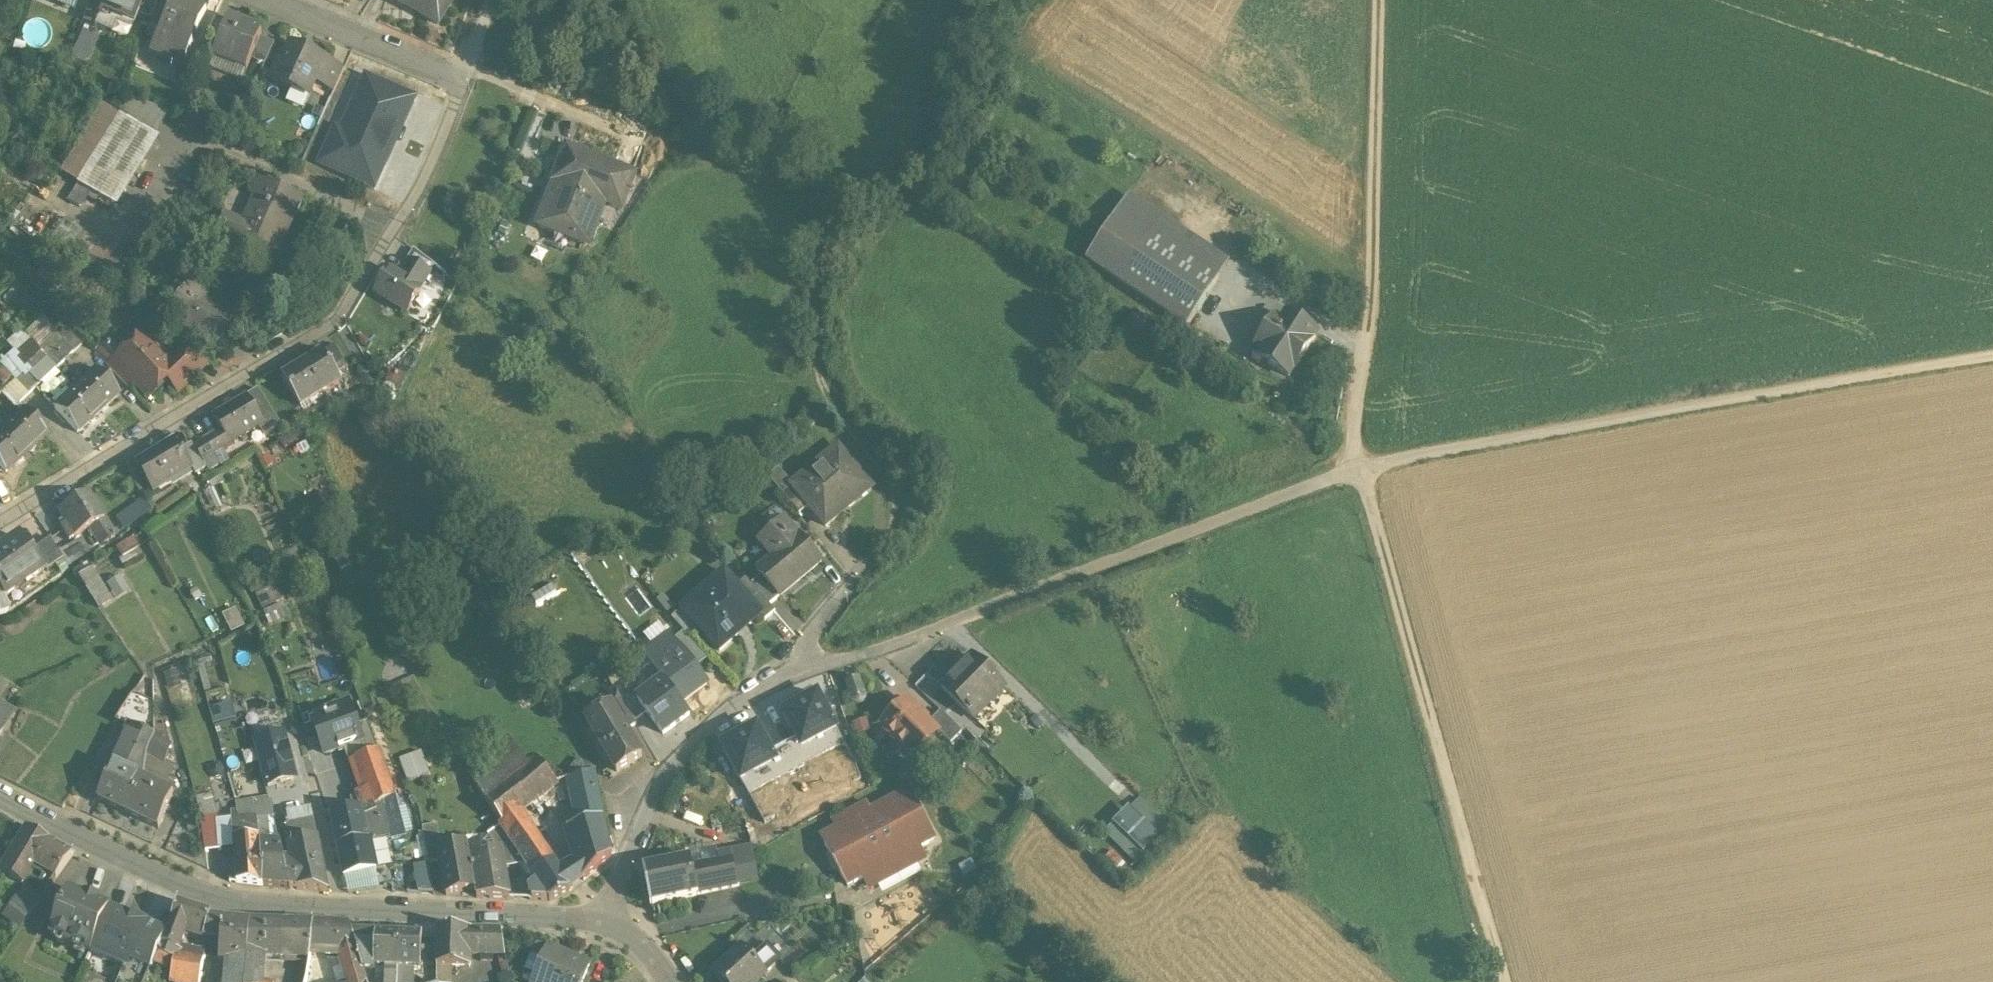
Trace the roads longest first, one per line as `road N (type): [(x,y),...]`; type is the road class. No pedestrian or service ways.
road 1 (track): [(886,542),(898,499),(892,483),(834,410),(817,364),(819,192),(703,123),(653,81),(610,0)]
road 2 (track): [(1992,357),(1361,468)]
road 3 (tertiary): [(0,800),(233,901),(576,913),(600,921)]
road 4 (residential): [(796,675),(892,648),(1361,468)]
road 5 (track): [(1361,468),(1498,981)]
road 6 (residential): [(408,207),(330,326),(0,524)]
road 7 (track): [(1361,468),(1356,438),(1373,283),(1377,0)]
road 8 (residential): [(275,0),(466,78),(408,207)]
road 9 (residential): [(600,921),(652,788),(730,707),(796,675)]
road 10 (residential): [(796,675),(797,656),(886,542)]

